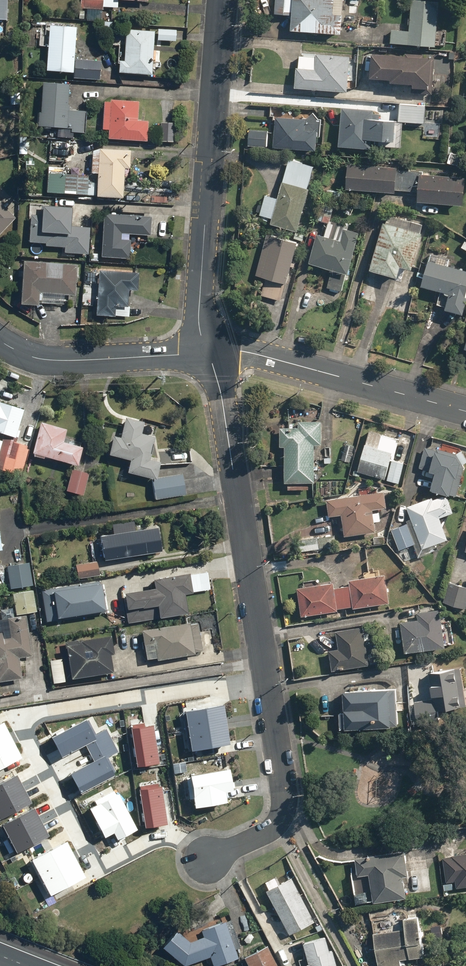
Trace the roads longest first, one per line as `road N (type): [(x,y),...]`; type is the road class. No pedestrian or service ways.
road 1 (residential): [(265,675),(20,716),(98,866),(164,836),(207,859)]
road 2 (residential): [(222,0),(200,312),(209,353)]
road 3 (residential): [(209,353),(265,675)]
road 4 (tertiary): [(209,353),(269,357),(465,411)]
road 5 (residential): [(265,675),(284,812),(271,831),(207,859)]
road 6 (tertiary): [(0,342),(38,358),(209,353)]

